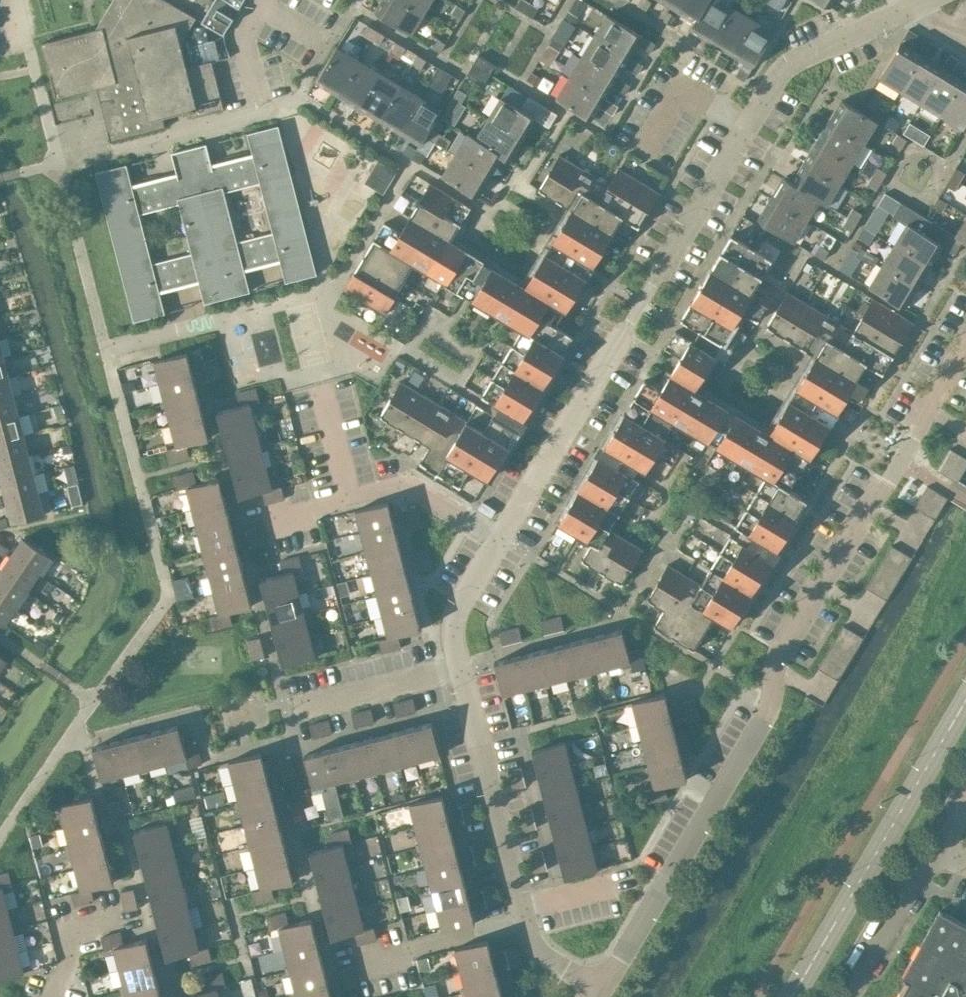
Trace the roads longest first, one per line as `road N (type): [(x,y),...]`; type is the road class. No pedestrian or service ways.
road 1 (residential): [(599,989),(529,944),(453,621),(747,129)]
road 2 (unclassified): [(599,989),(767,712),(784,651),(965,349)]
road 3 (tertiary): [(796,996),(965,703)]
road 4 (residential): [(747,129),(786,65),(931,0)]
road 5 (residential): [(845,996),(936,848)]
road 6 (residential): [(649,150),(682,92),(747,129)]

